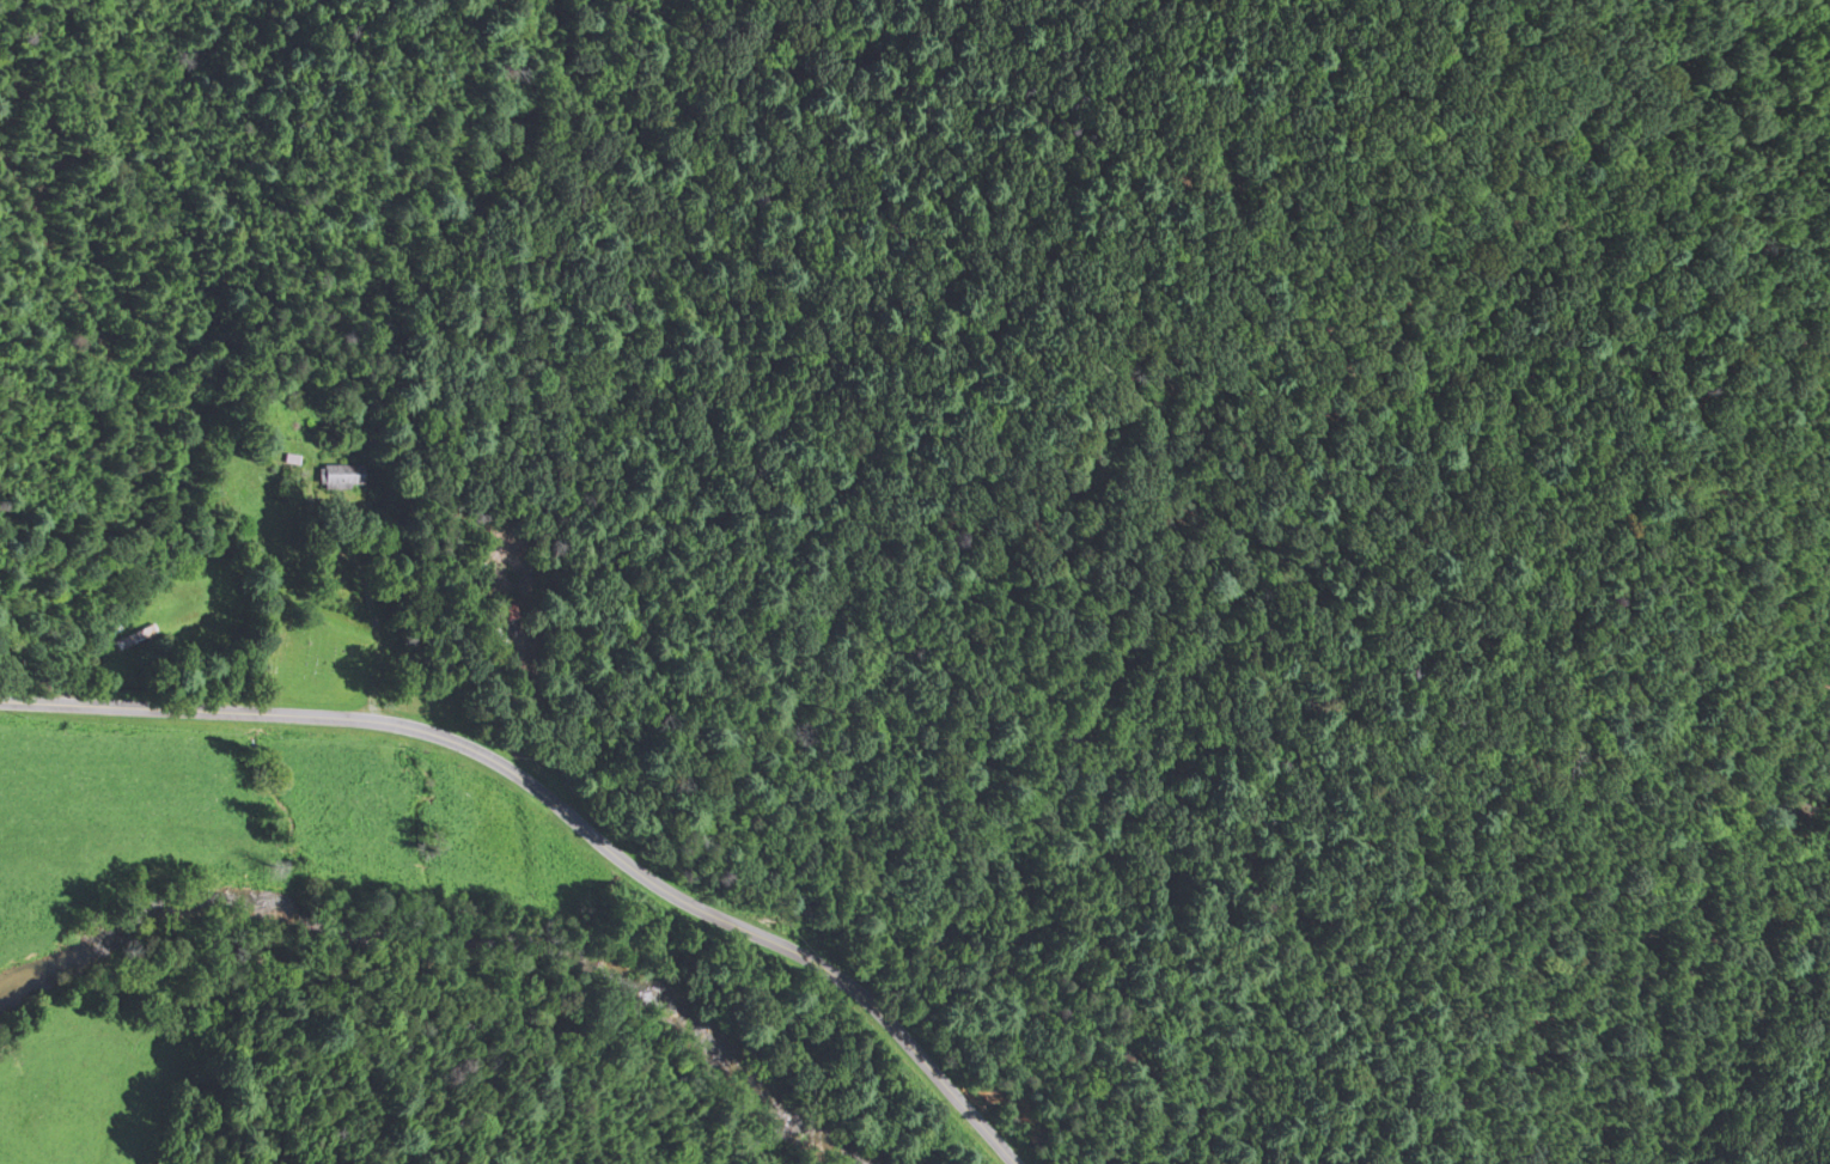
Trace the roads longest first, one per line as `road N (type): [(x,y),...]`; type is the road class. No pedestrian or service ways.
road 1 (tertiary): [(1014,1163),(862,992),(826,963),(671,892),(475,748),(384,720),(0,699)]

